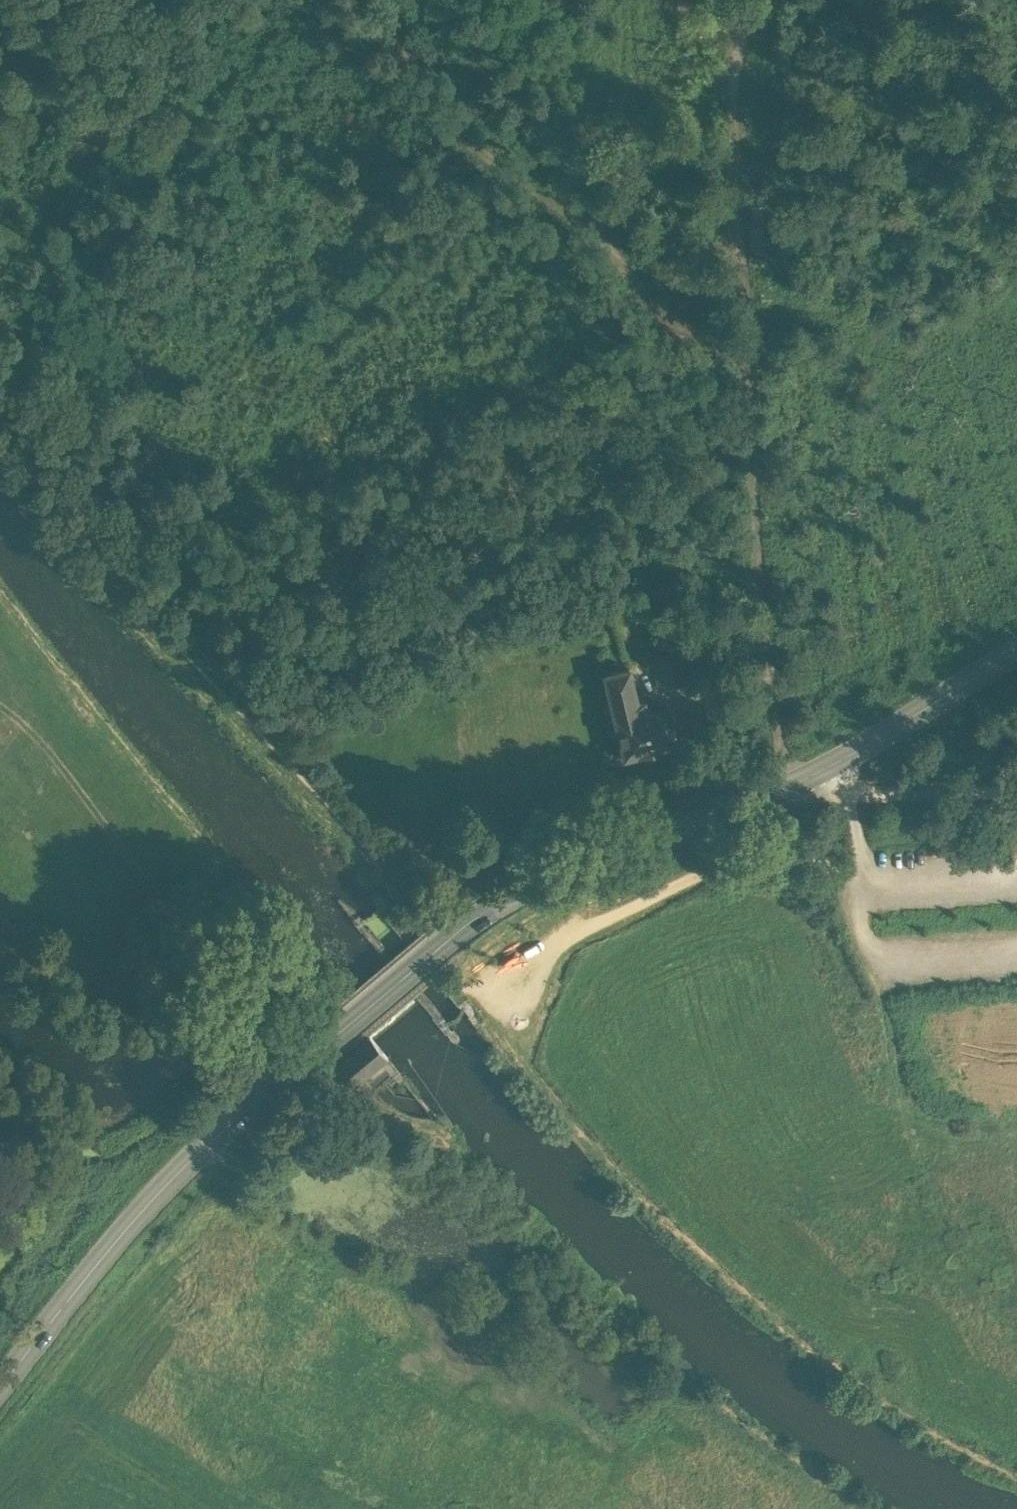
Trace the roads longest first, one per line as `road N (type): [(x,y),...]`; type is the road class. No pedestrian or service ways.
road 1 (secondary): [(0,1385),(203,1145),(466,922),(555,872),(810,776),(1016,651)]
road 2 (track): [(0,197),(321,563),(453,407),(669,333),(743,318)]
road 3 (track): [(778,788),(743,318),(735,21)]
road 4 (track): [(669,333),(399,67),(305,0)]
road 5 (track): [(276,1081),(245,1042),(0,940)]
road 6 (track): [(845,794),(1016,794)]

